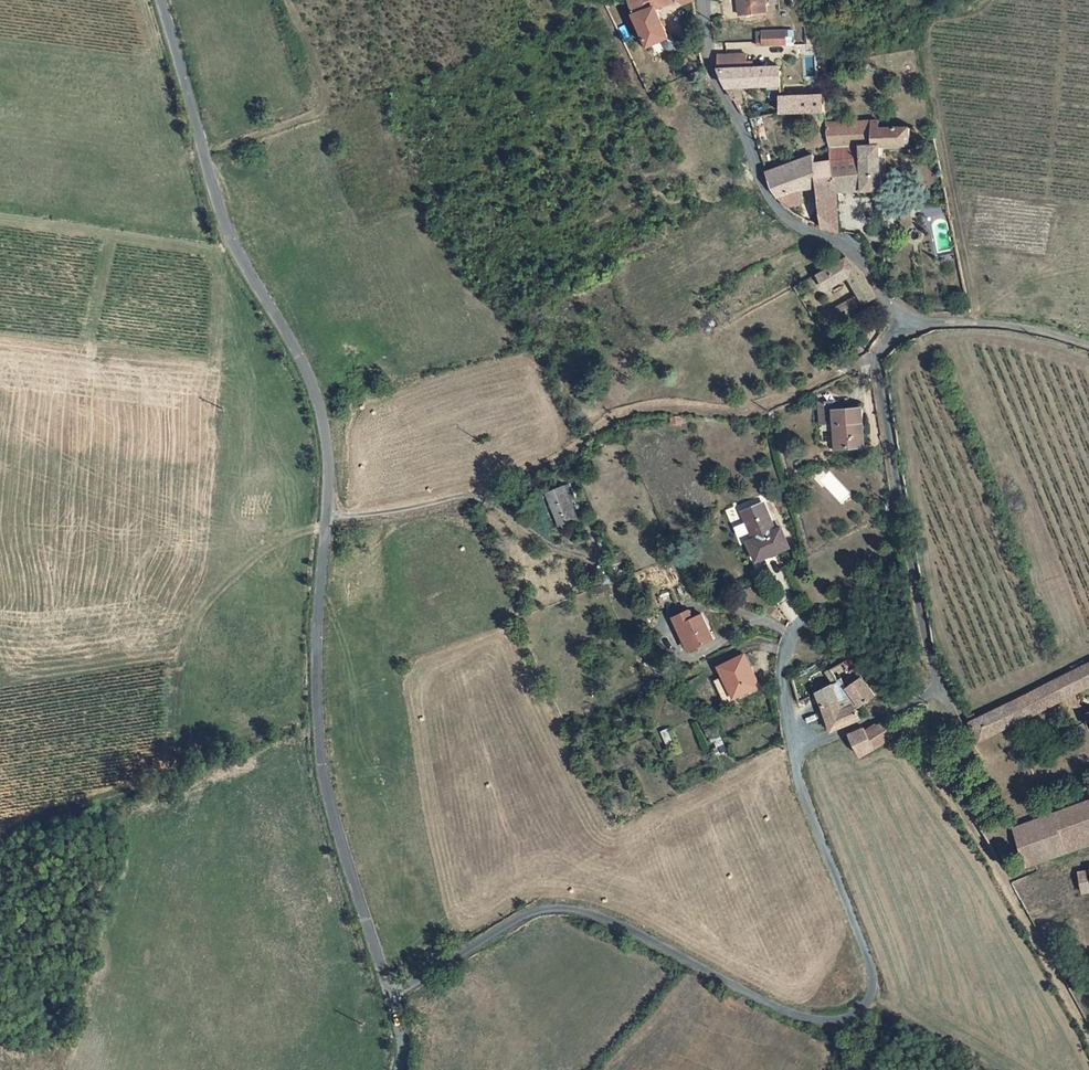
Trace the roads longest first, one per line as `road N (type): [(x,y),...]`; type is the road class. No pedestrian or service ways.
road 1 (residential): [(390,995),(546,908),(624,925),(812,1019),(838,1022),(865,1012),(875,982),(795,769),(804,750),(932,688),(880,374),(891,326)]
road 2 (unclassified): [(390,995),(335,814),(321,737),(317,639),(331,477),(322,412),(306,368),(226,233),(159,0)]
road 3 (track): [(798,759),(783,675),(787,644),(806,615),(841,607),(885,620),(932,688),(937,708),(925,766),(961,809),(1088,1032)]
road 4 (track): [(881,354),(755,408),(655,407),(487,489),(406,511),(328,518)]
road 5 (residential): [(891,326),(862,268),(842,247),(781,221),(758,187),(708,77),(693,0)]
road 6 (unclassified): [(891,326),(1007,323),(1088,342)]

